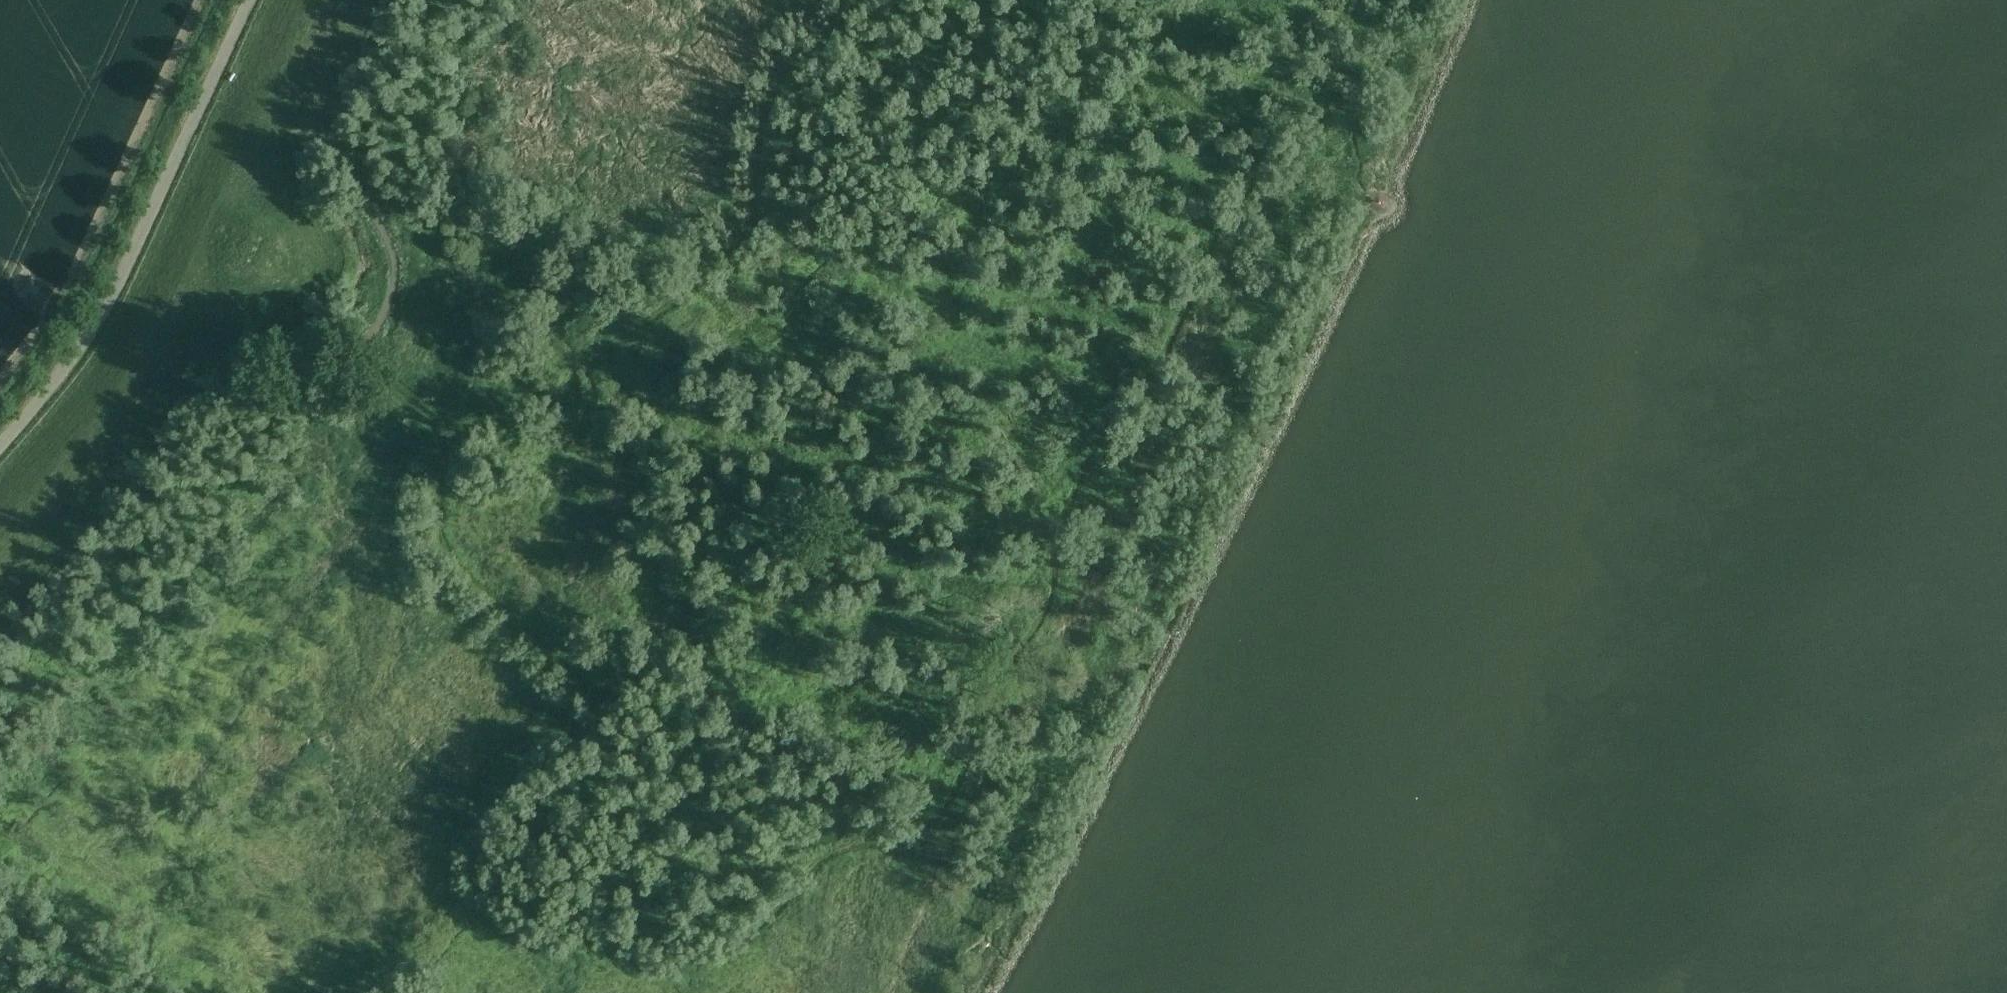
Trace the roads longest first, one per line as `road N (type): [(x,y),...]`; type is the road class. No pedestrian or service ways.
road 1 (unclassified): [(0,448),(68,369),(119,278),(246,0)]

